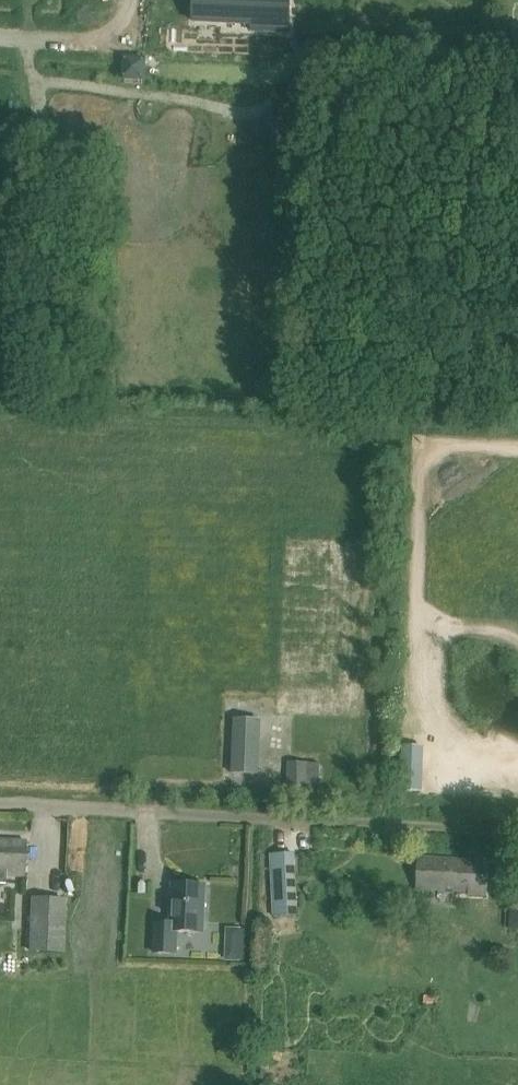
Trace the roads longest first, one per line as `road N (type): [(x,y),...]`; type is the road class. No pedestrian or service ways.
road 1 (unclassified): [(0,803),(517,831)]

